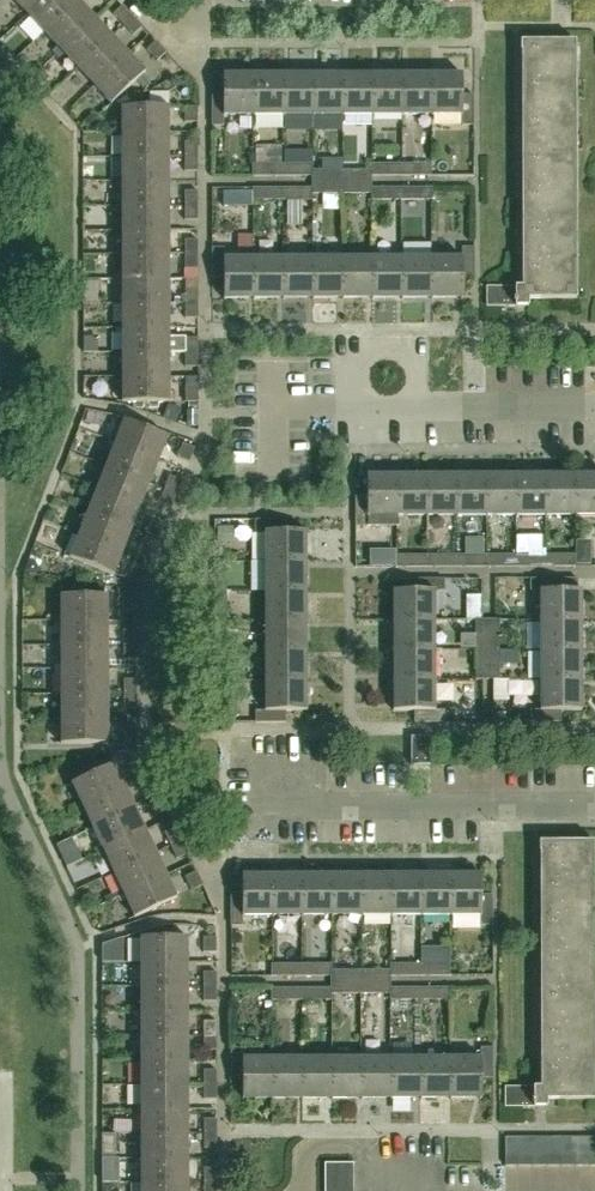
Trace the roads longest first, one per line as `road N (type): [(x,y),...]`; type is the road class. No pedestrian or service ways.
road 1 (residential): [(594,808),(285,808),(285,782)]
road 2 (residential): [(594,408),(274,411)]
road 3 (residential): [(391,1190),(360,1144),(306,1146),(297,1190)]

